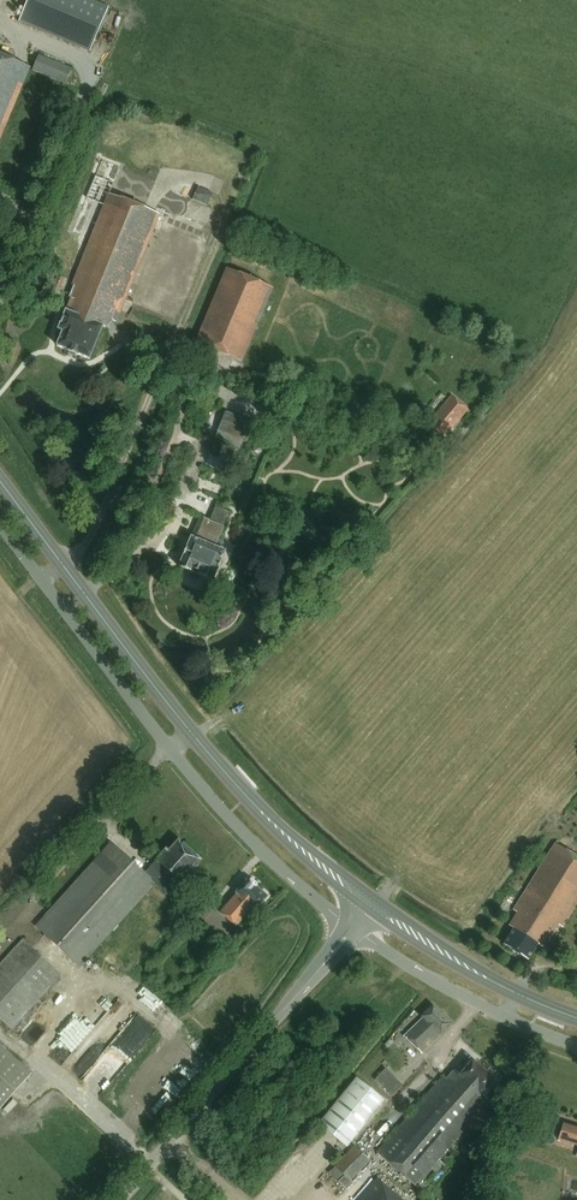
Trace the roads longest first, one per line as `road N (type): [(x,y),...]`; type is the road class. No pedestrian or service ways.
road 1 (secondary): [(373,904),(306,851),(214,758),(0,482)]
road 2 (residential): [(0,521),(170,751),(261,849),(352,927)]
road 3 (unclassified): [(120,1199),(352,927)]
road 4 (unclassified): [(576,1045),(503,1017),(352,927)]
road 5 (secondary): [(576,1017),(516,994),(373,904)]

